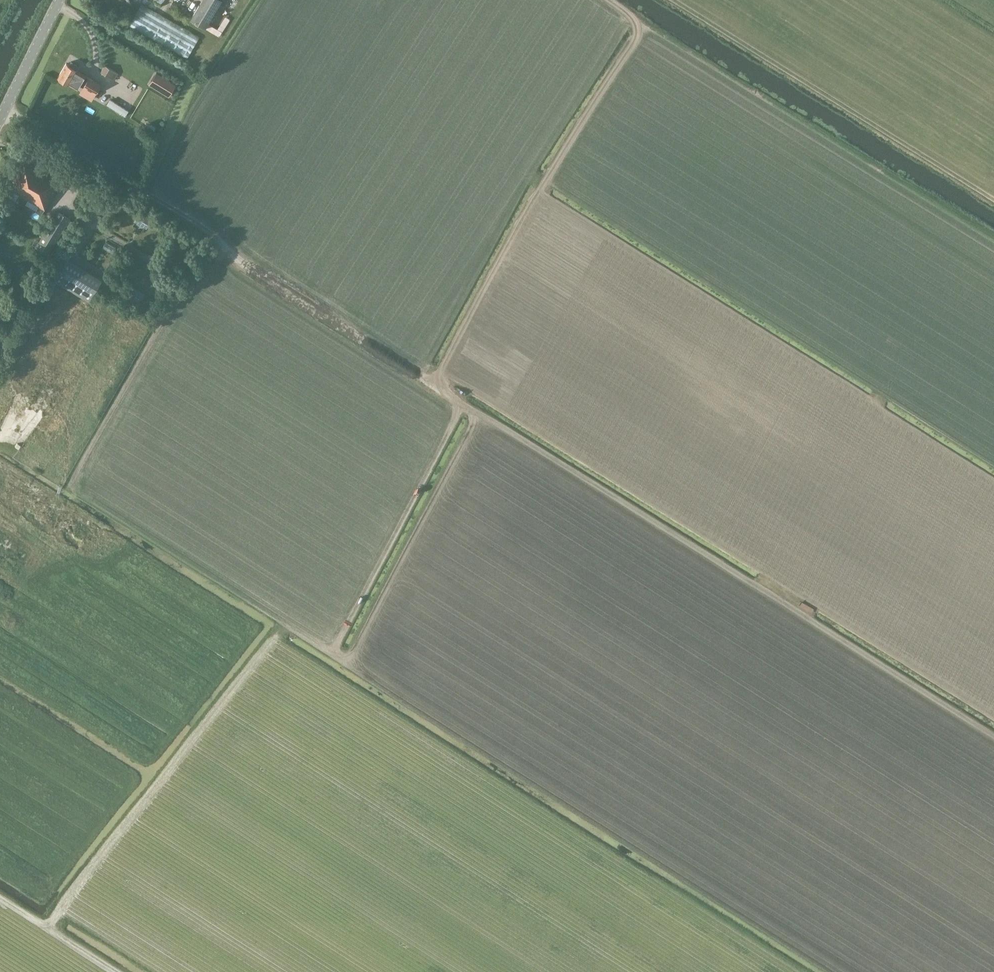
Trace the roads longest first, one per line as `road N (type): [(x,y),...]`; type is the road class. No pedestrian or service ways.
road 1 (track): [(283,631),(75,488),(136,372),(214,259),(215,245),(6,107)]
road 2 (track): [(993,203),(669,0)]
road 3 (track): [(0,897),(118,971)]
road 4 (tertiary): [(0,119),(60,0)]

